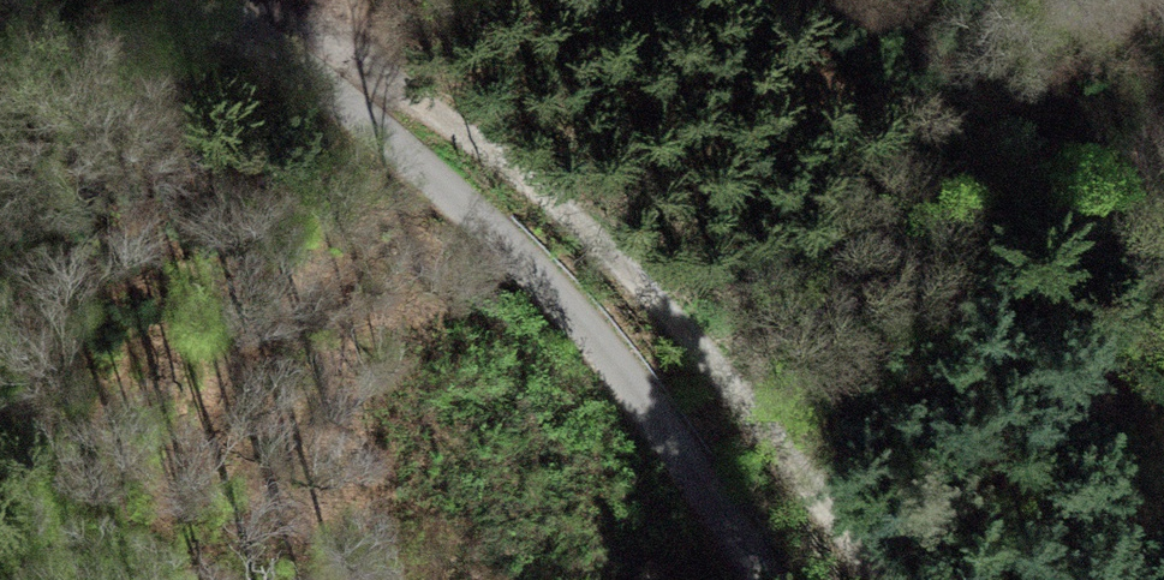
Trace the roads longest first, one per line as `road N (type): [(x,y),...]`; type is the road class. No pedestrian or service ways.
road 1 (unclassified): [(197,0),(309,72),(532,266),(641,397),(764,579)]
road 2 (track): [(888,579),(691,318),(530,175),(372,71),(309,72)]

